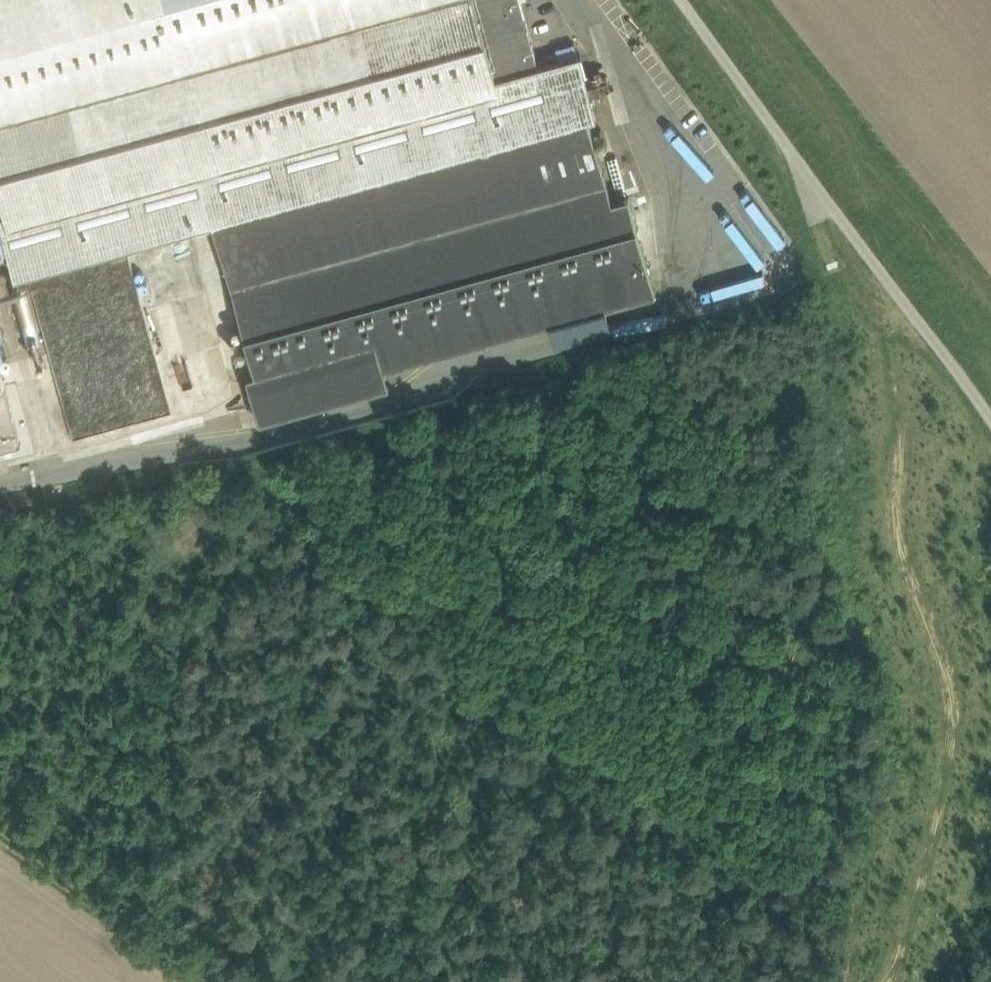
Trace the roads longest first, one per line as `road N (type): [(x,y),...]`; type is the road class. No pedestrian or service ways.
road 1 (track): [(871,288),(899,442),(890,532),(955,705),(925,885),(878,981)]
road 2 (unclassified): [(672,0),(777,139),(871,288),(990,433)]
road 3 (track): [(0,830),(212,981)]

